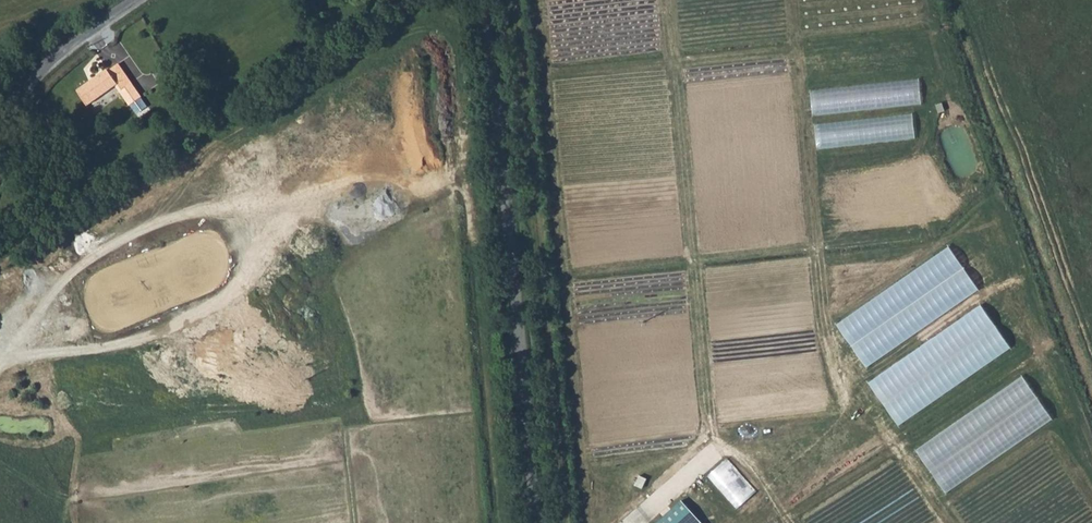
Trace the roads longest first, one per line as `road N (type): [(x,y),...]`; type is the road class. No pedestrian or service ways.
road 1 (unclassified): [(544,522),(508,121),(489,0)]
road 2 (tertiary): [(134,0),(42,69),(0,124)]

